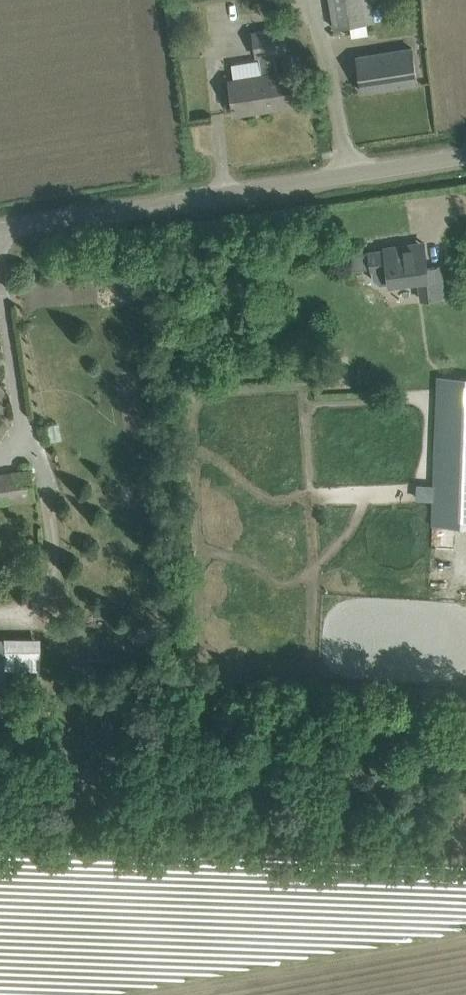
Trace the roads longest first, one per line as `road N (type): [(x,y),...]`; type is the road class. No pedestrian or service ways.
road 1 (unclassified): [(0,229),(465,156)]

